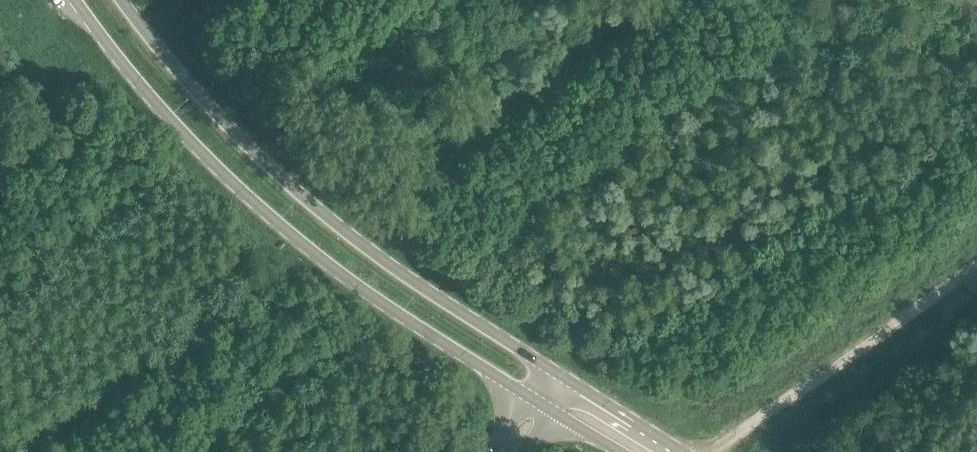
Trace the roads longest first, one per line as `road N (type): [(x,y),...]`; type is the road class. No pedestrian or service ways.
road 1 (secondary): [(74,0),(158,107),(268,220),(522,389)]
road 2 (secondary): [(549,373),(307,202),(185,79),(120,0)]
road 3 (secondary): [(677,451),(549,373)]

